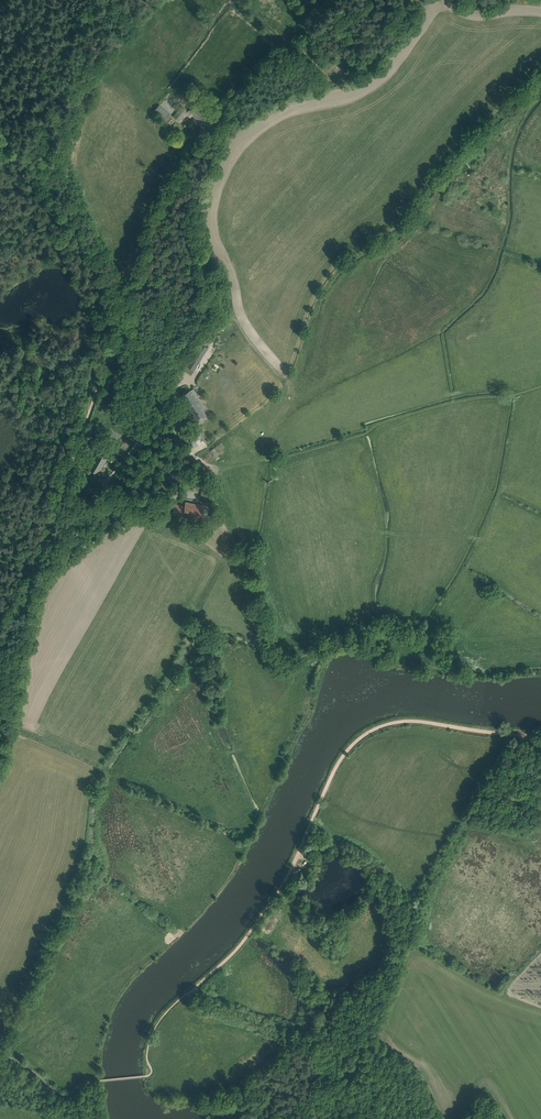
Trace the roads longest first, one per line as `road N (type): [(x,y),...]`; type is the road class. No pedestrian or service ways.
road 1 (track): [(540,742),(417,721),(373,729),(353,744),(263,914),(156,1027),(147,1076)]
road 2 (track): [(123,318),(69,214),(0,131)]
road 3 (track): [(76,452),(0,644)]
road 4 (track): [(110,289),(127,285),(155,204),(206,133)]
road 5 (track): [(147,1076),(88,1083),(67,1096),(0,1059)]
road 6 (track): [(123,318),(76,452)]

